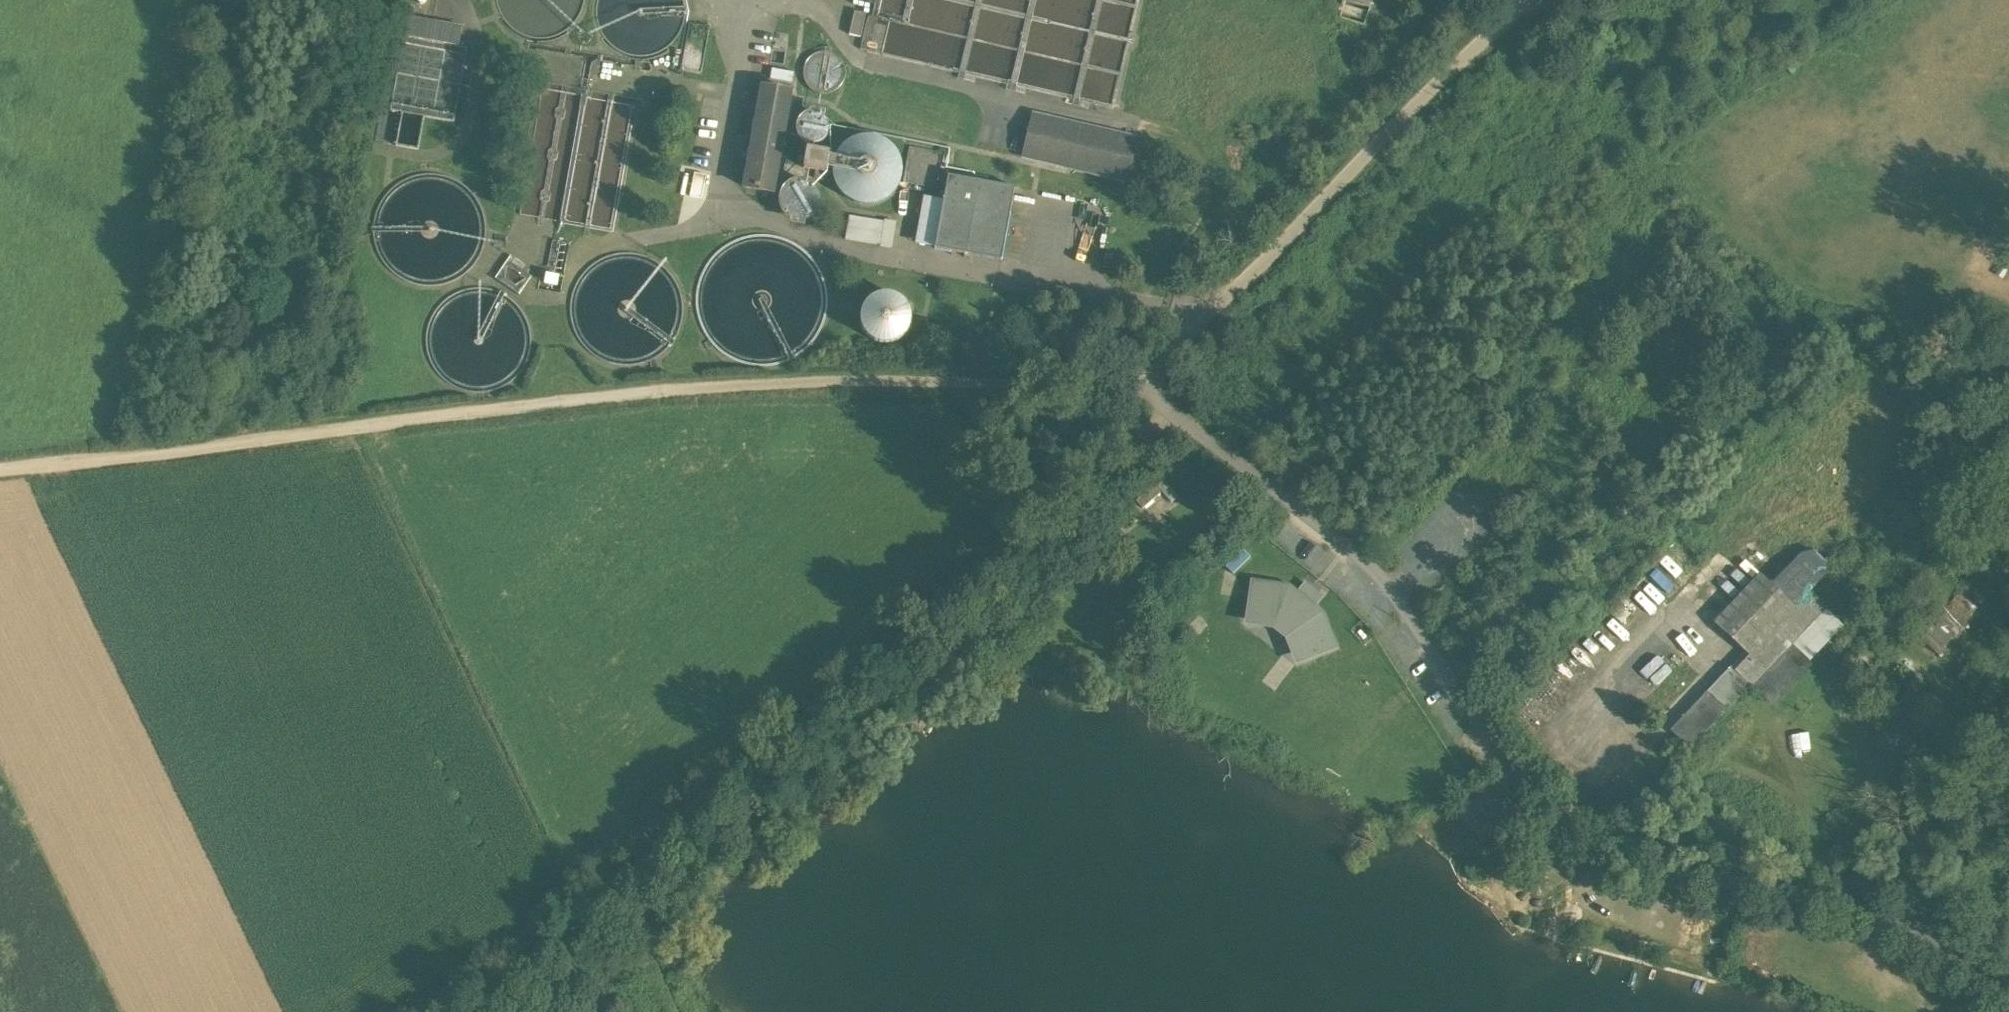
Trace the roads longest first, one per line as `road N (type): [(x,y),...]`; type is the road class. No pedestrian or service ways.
road 1 (track): [(501,1011),(866,703),(1090,498),(1123,461),(1156,402)]
road 2 (track): [(1156,402),(1001,383),(717,387),(314,429)]
road 3 (track): [(0,484),(314,429)]
road 4 (track): [(1160,305),(1220,219),(1193,151),(1173,134),(1134,125)]

